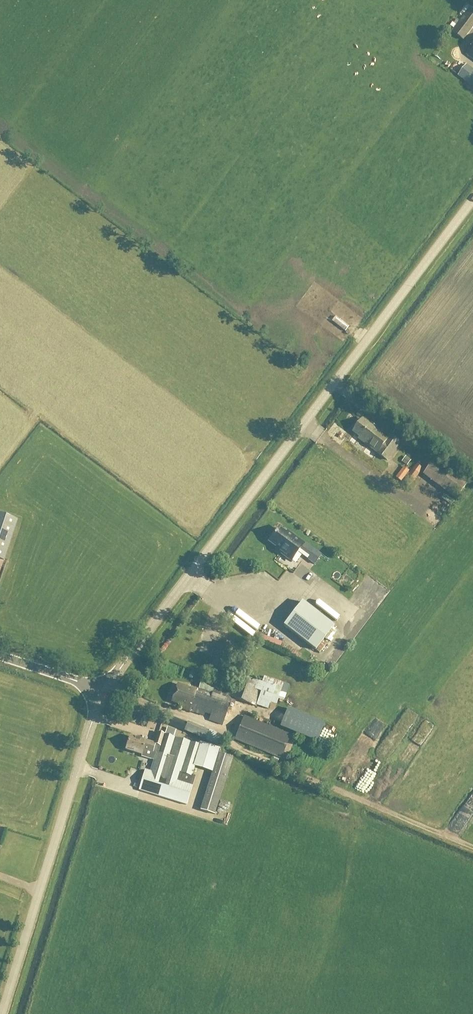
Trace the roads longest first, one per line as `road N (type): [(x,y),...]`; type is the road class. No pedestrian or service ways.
road 1 (tertiary): [(103,690),(472,200)]
road 2 (tertiary): [(1,1013),(103,690)]

